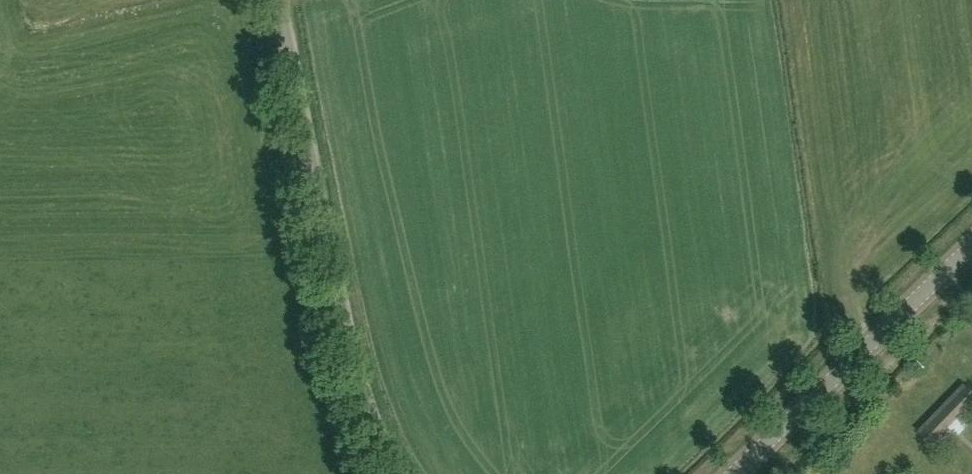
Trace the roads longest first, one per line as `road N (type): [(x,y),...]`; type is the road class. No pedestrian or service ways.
road 1 (unclassified): [(386,473),(352,394),(271,0)]
road 2 (tertiary): [(730,473),(971,244)]

